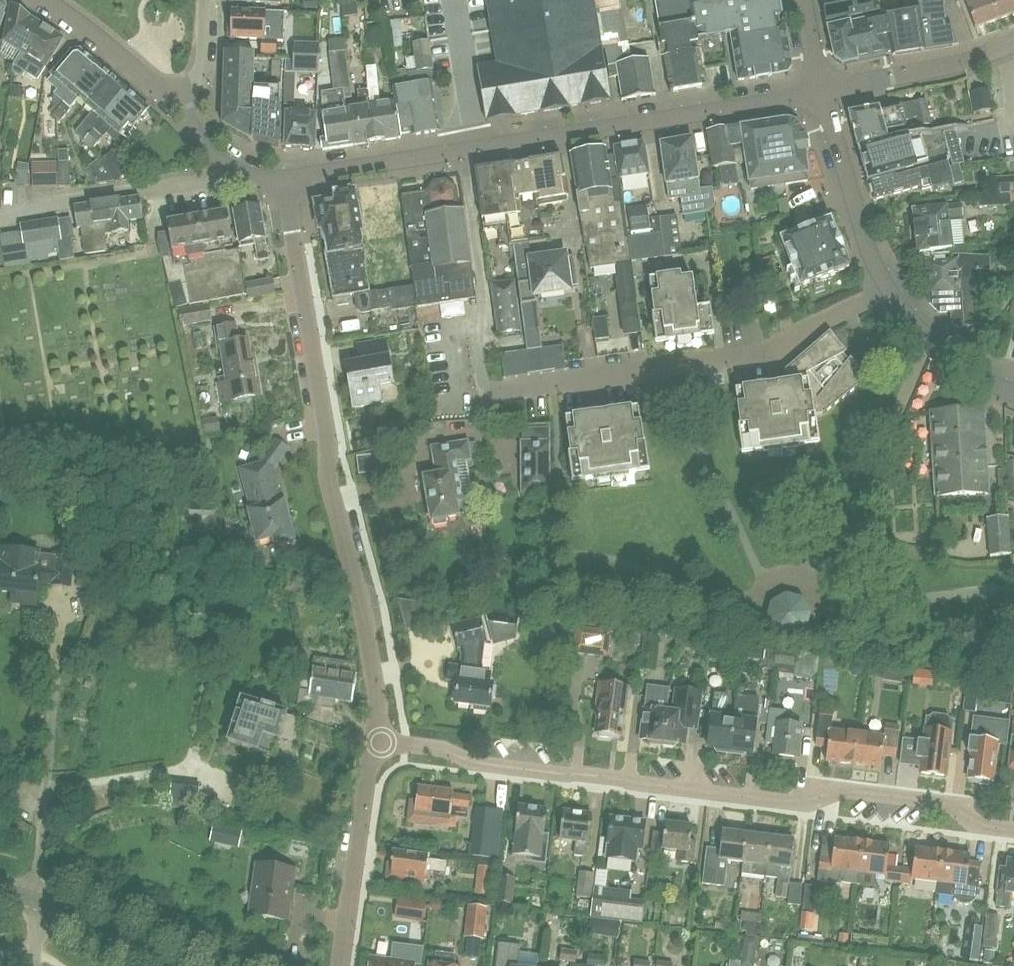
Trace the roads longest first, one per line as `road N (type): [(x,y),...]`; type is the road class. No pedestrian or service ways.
road 1 (residential): [(1013,829),(977,825),(952,803),(842,791),(809,798),(740,793),(479,763),(381,741)]
road 2 (residential): [(381,741),(379,692),(284,180)]
road 3 (residential): [(886,284),(868,301),(759,352),(491,394)]
road 4 (residential): [(462,153),(825,92)]
road 5 (residential): [(229,165),(205,178),(0,217)]
road 6 (residential): [(341,965),(365,783),(381,741)]
road 7 (residential): [(886,284),(866,242),(825,92)]
road 8 (residential): [(825,92),(1013,38)]
road 9 (residential): [(462,153),(486,332)]
road 10 (residential): [(284,180),(462,153)]
road 11 (residential): [(1013,392),(930,343),(886,284)]
road 12 (residential): [(181,95),(154,87),(42,0)]
road 13 (tertiary): [(160,965),(38,896)]

